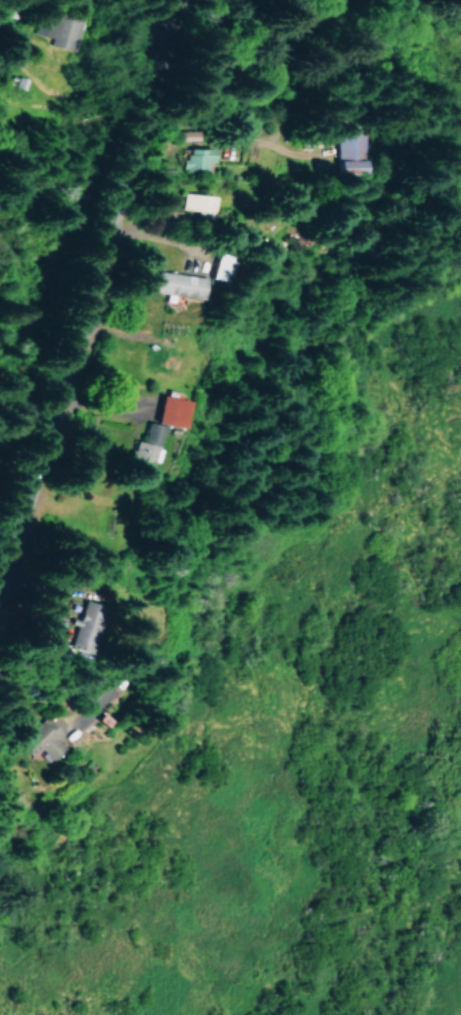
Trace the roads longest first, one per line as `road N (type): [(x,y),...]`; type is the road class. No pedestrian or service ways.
road 1 (secondary): [(0,552),(173,0)]
road 2 (residential): [(359,1014),(460,818)]

